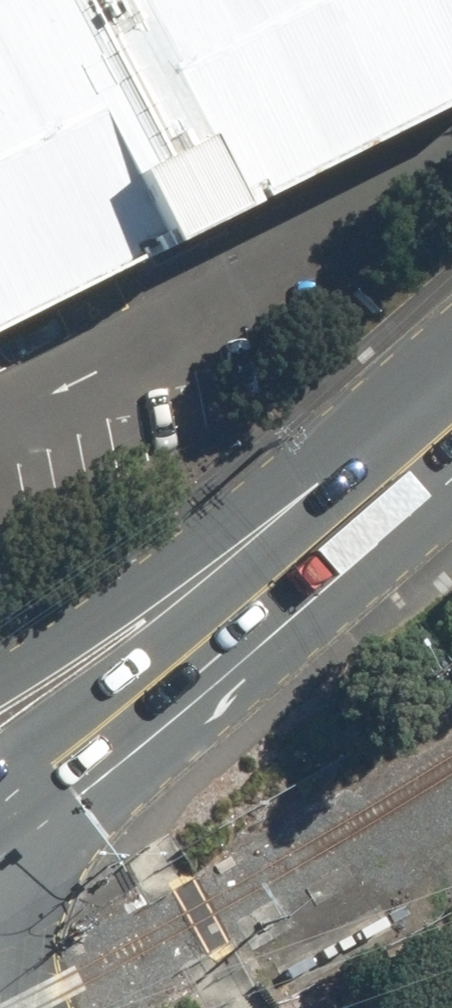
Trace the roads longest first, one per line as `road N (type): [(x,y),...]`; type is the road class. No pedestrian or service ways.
road 1 (secondary): [(0,767),(451,385)]
road 2 (secondary): [(0,682),(451,379)]
road 3 (secondary): [(451,478),(73,794)]
road 4 (tertiary): [(73,794),(42,878),(32,1006)]

